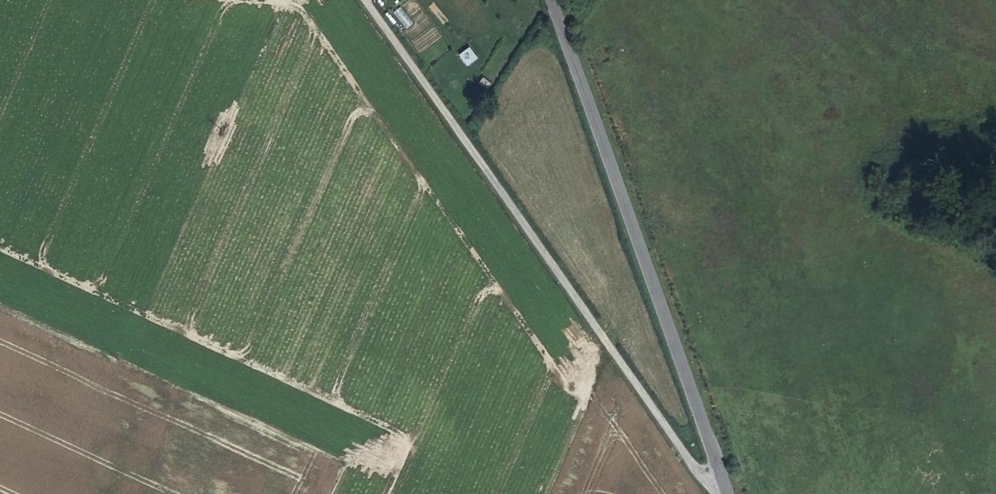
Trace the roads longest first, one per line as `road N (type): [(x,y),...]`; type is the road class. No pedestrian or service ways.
road 1 (unclassified): [(366,0),(702,479),(723,484)]
road 2 (tertiary): [(549,0),(723,484)]

